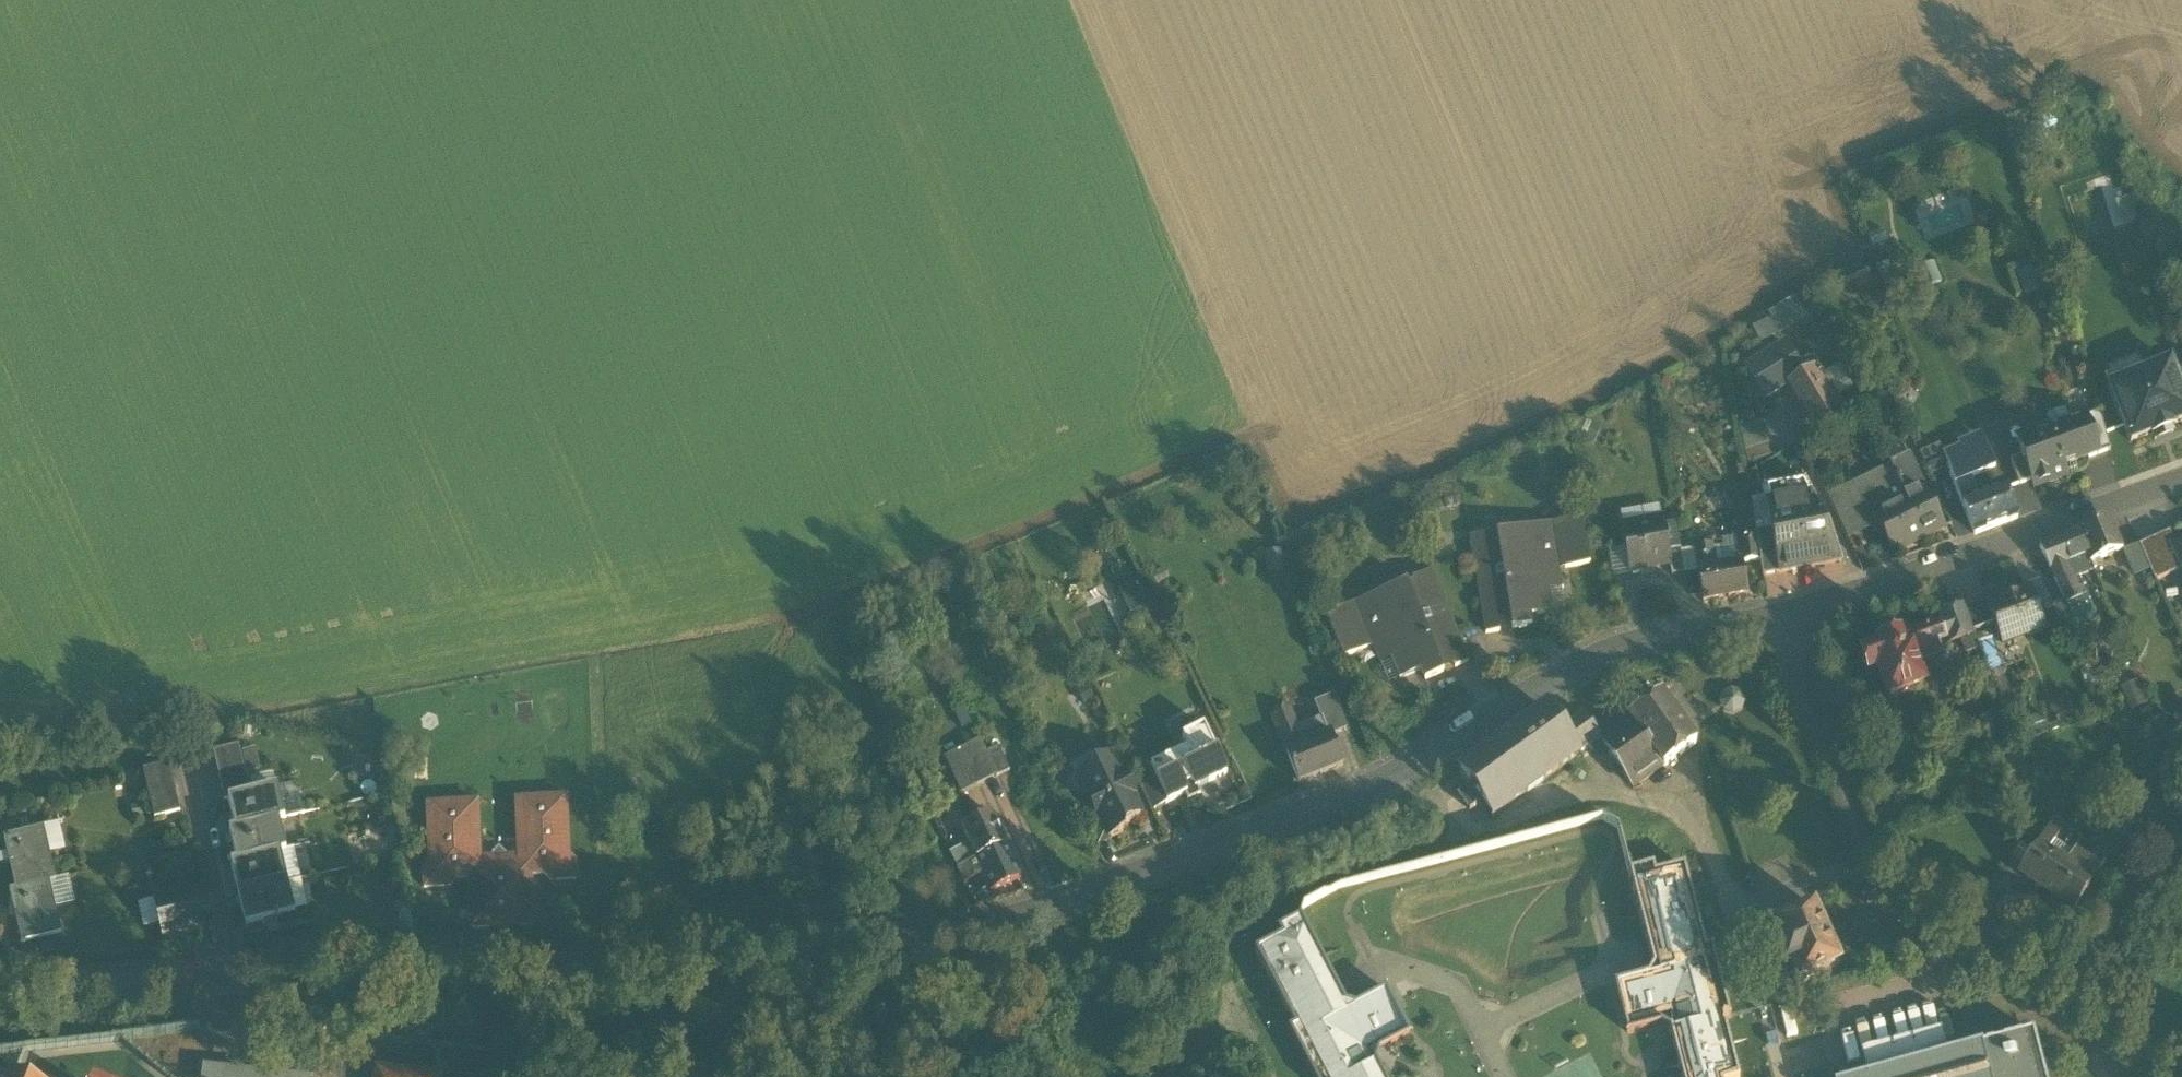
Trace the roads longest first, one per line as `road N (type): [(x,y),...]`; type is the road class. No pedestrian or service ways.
road 1 (residential): [(241,974),(833,951),(994,920),(1386,774),(1621,642),(1790,612)]
road 2 (residential): [(1790,612),(1866,852),(2168,1076)]
road 3 (residential): [(1790,612),(2181,479)]
road 4 (residential): [(0,985),(241,974)]
road 5 (residential): [(241,974),(193,778)]

